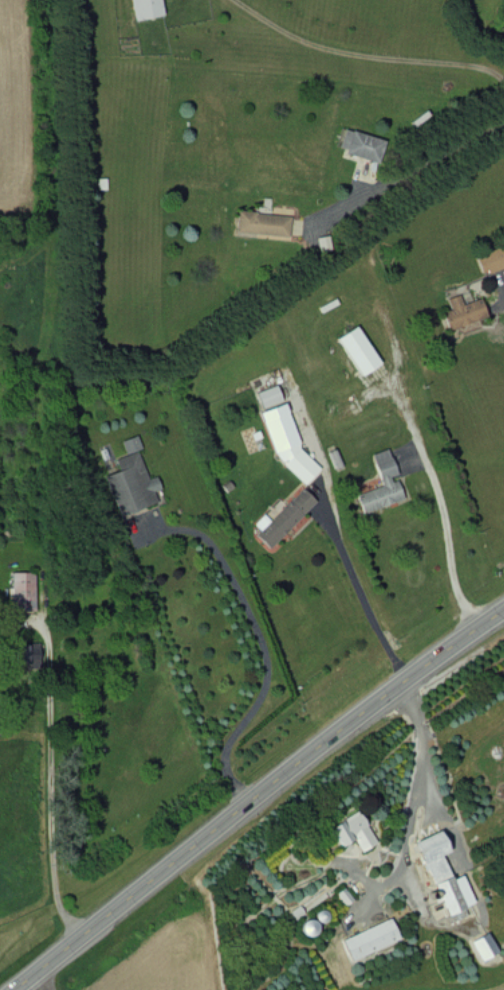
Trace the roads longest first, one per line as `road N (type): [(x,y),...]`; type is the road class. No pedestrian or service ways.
road 1 (primary): [(503,608),(11,989)]

